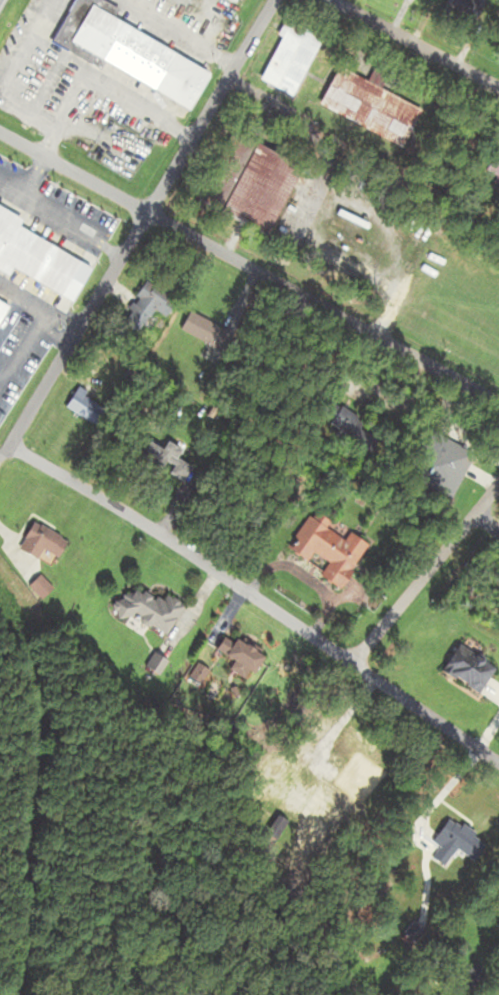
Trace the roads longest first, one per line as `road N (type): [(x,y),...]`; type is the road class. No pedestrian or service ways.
road 1 (residential): [(498,762),(82,487),(7,446)]
road 2 (residential): [(498,401),(0,133)]
road 3 (residential): [(7,446),(271,0)]
road 4 (residential): [(498,480),(349,667)]
road 5 (residential): [(498,90),(334,0)]

